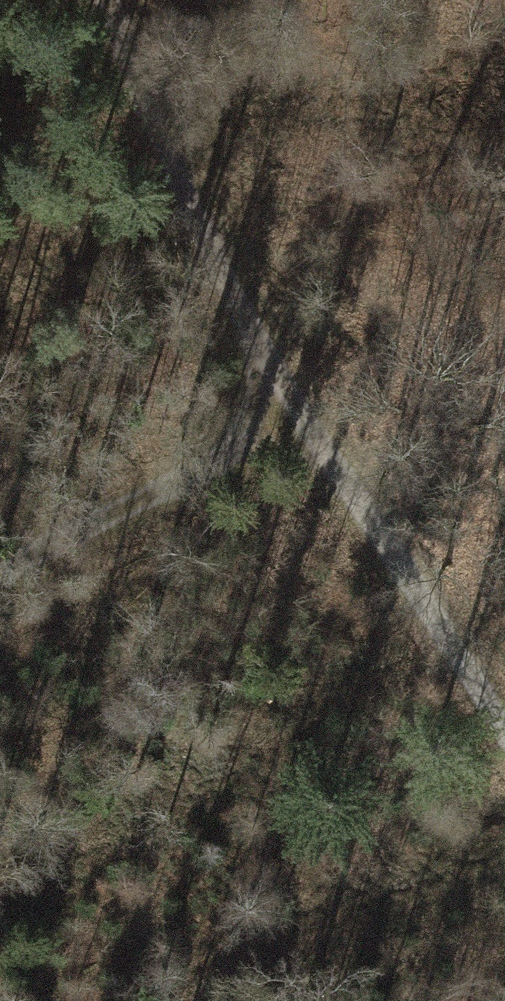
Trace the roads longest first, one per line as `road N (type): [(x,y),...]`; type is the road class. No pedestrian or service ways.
road 1 (track): [(110,0),(156,129),(300,424),(504,733)]
road 2 (track): [(300,424),(0,585)]

